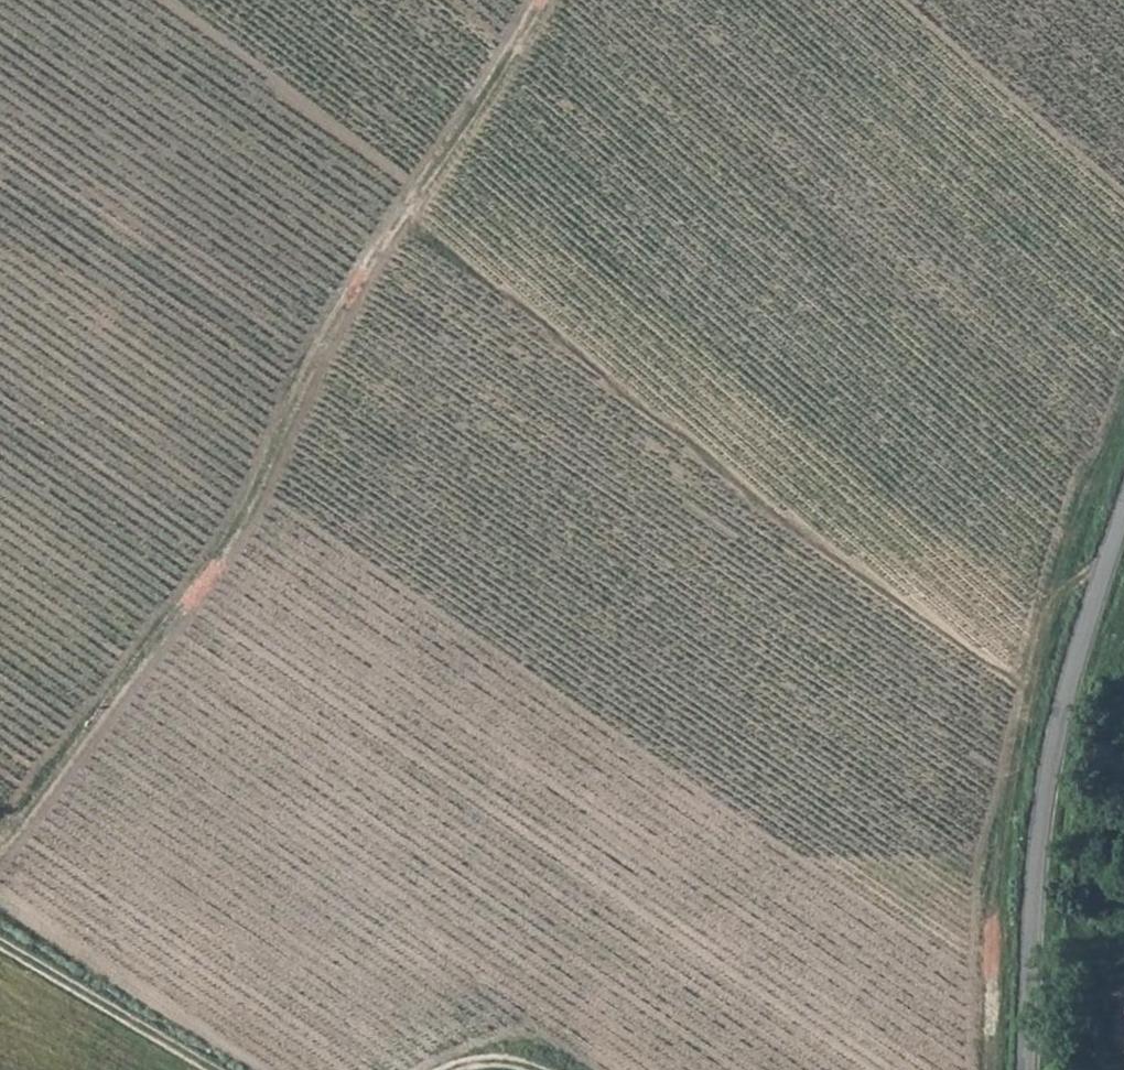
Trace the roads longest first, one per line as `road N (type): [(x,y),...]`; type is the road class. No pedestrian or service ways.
road 1 (track): [(0,855),(198,601),(446,149),(542,0)]
road 2 (unclassified): [(1029,1069),(1048,788),(1123,533)]
road 3 (track): [(0,949),(207,1069)]

